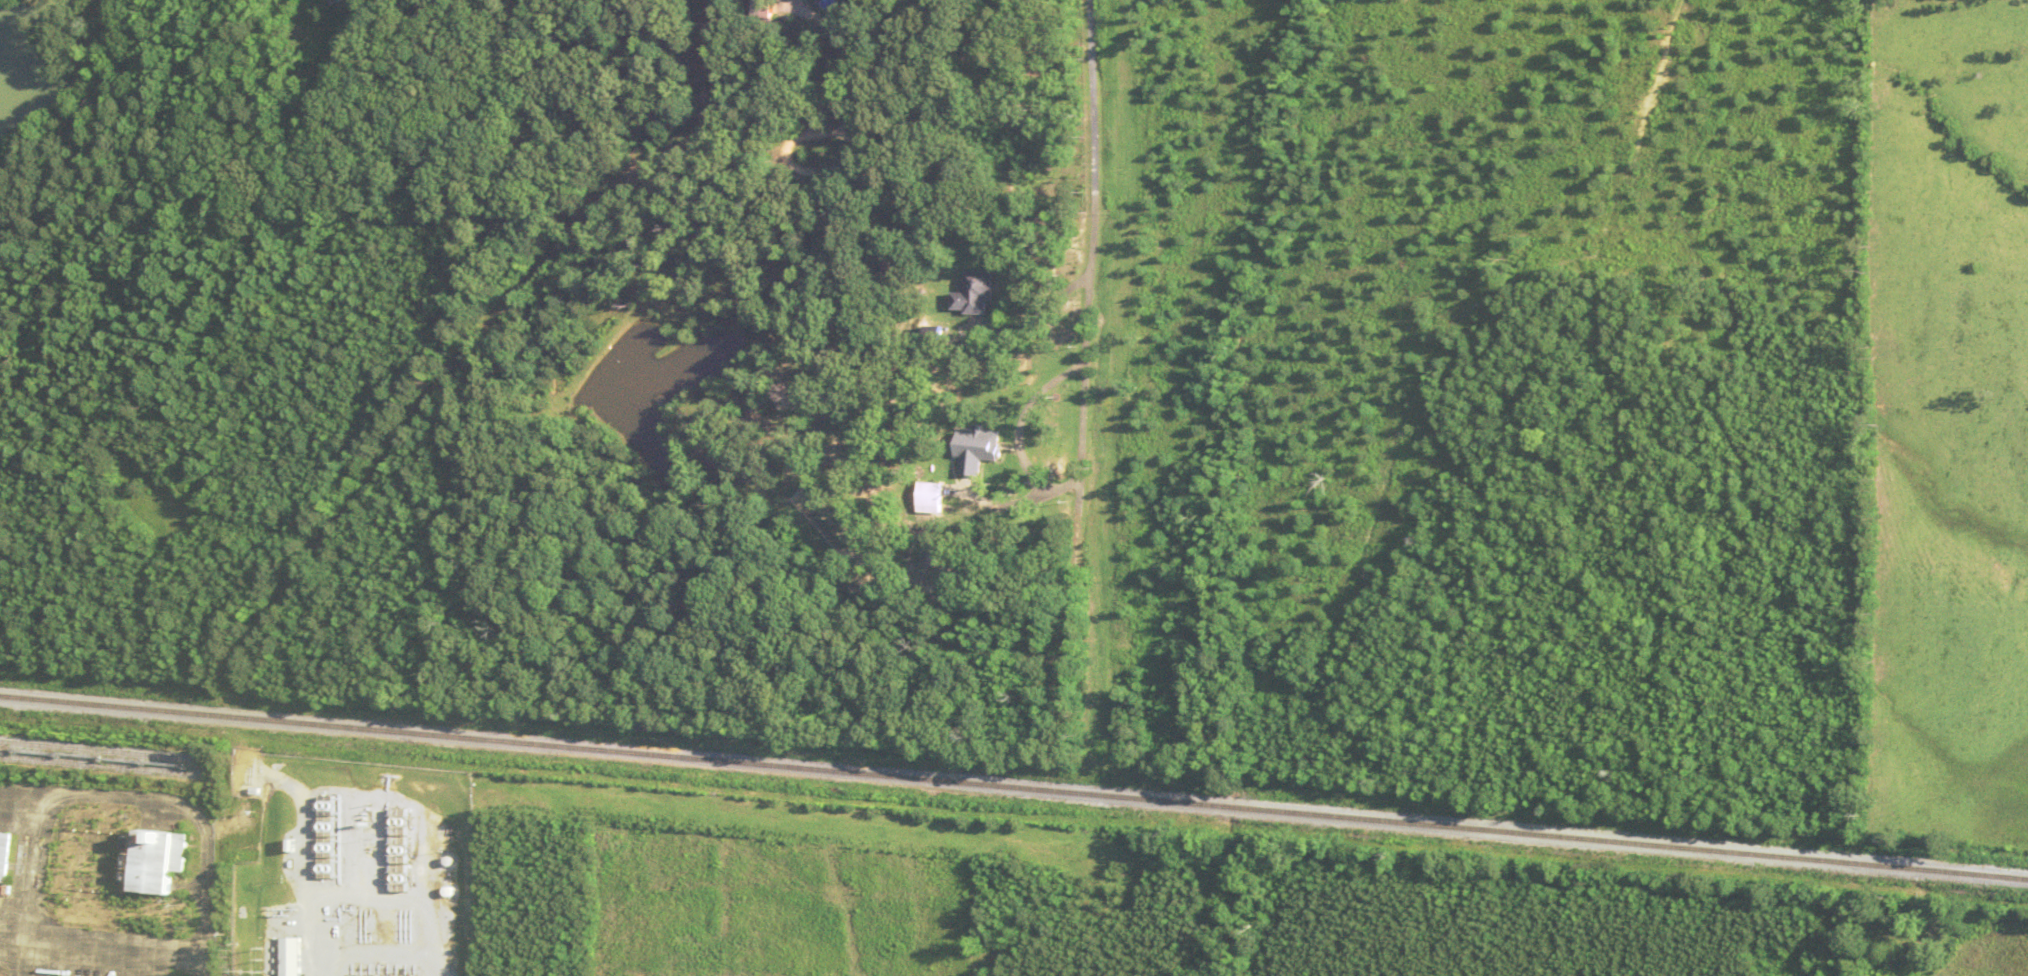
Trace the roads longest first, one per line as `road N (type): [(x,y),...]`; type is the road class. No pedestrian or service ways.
road 1 (residential): [(1085,0),(1092,201),(1078,502)]

